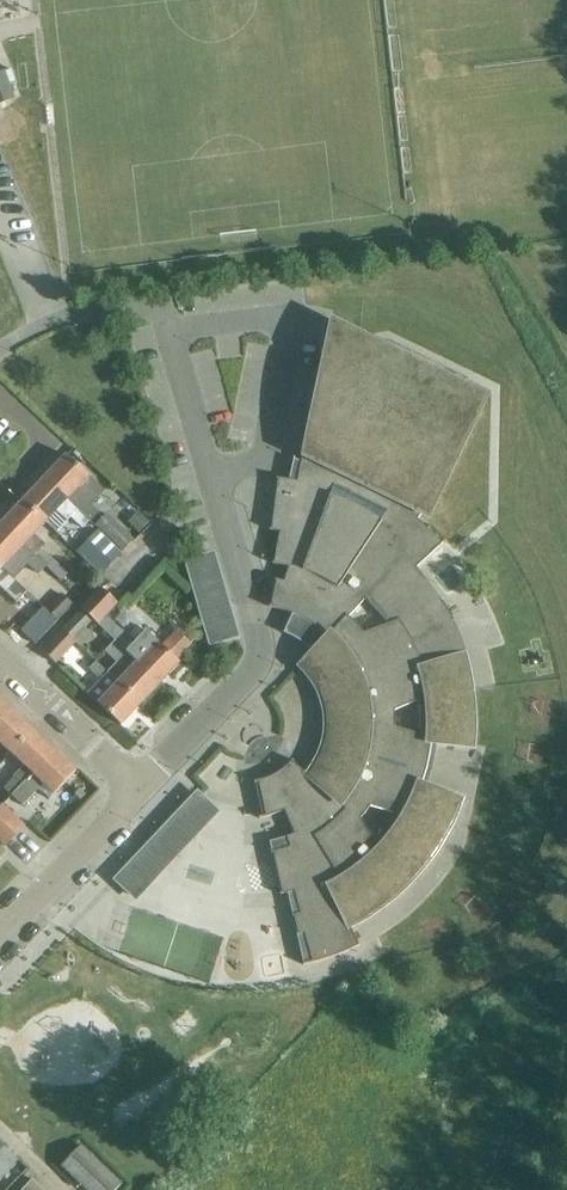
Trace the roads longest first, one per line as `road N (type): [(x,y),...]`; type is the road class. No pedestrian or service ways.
road 1 (residential): [(140,789),(260,658),(261,637),(210,474)]
road 2 (residential): [(167,331),(268,318),(287,335),(263,462),(210,474)]
road 3 (residential): [(0,937),(140,789)]
road 4 (residential): [(140,789),(0,655)]
road 5 (residential): [(210,474),(167,331)]
road 6 (residential): [(167,331),(152,307),(139,305),(47,322)]
road 7 (residential): [(0,498),(42,444),(0,396)]
road 8 (residential): [(47,322),(0,208)]

